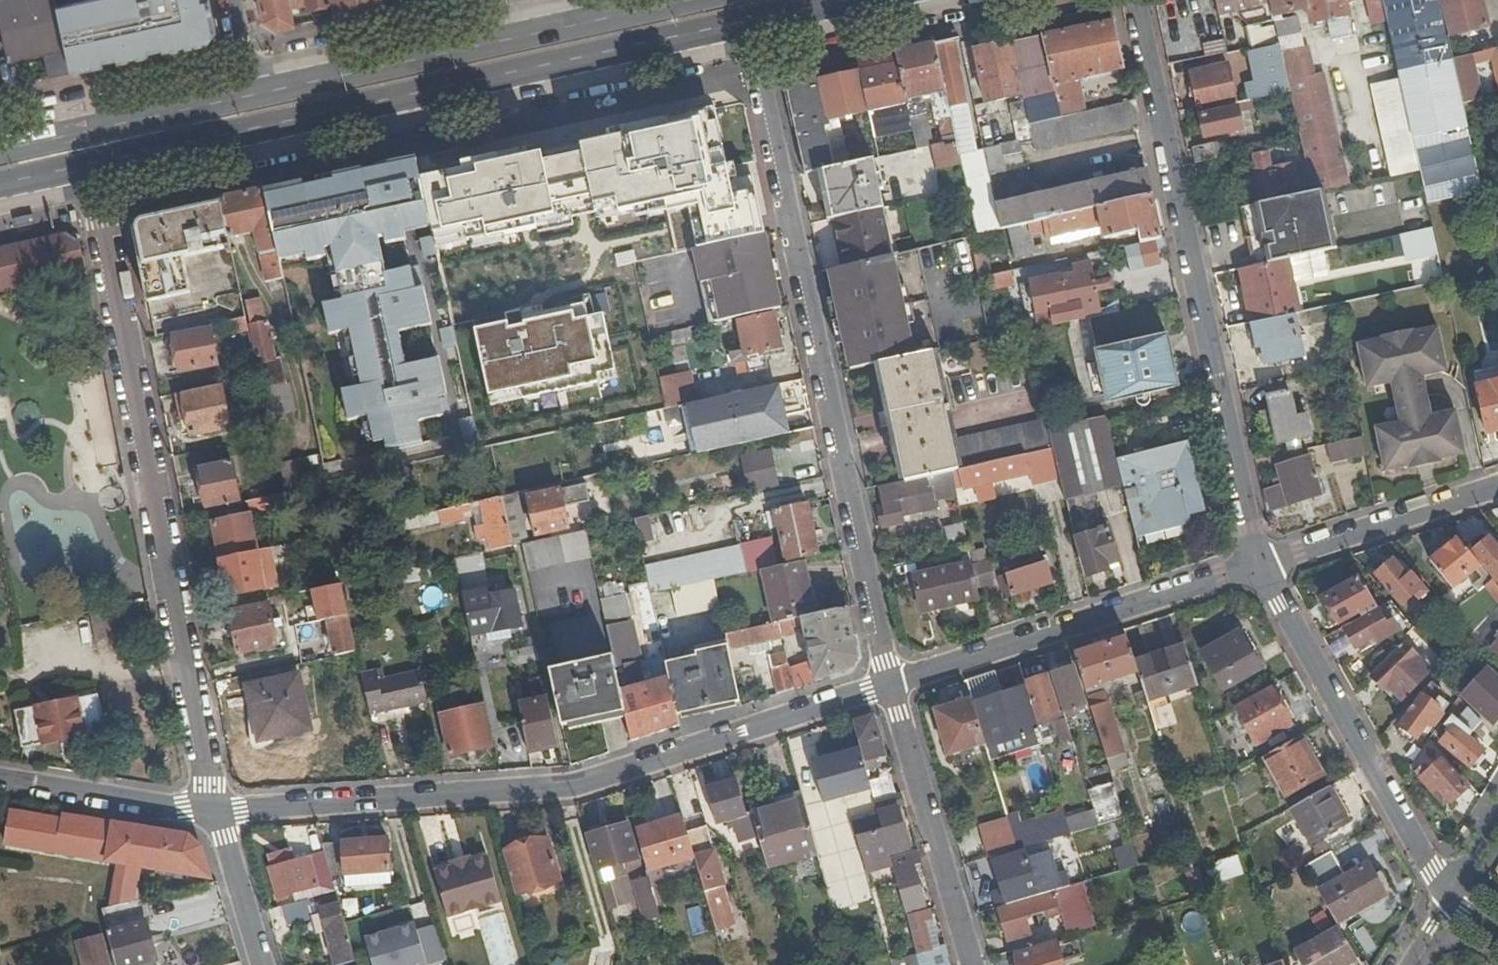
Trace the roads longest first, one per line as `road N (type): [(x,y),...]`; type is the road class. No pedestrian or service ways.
road 1 (residential): [(889,686),(566,787),(217,813)]
road 2 (residential): [(889,686),(745,22)]
road 3 (primary): [(96,163),(745,22)]
road 4 (unclassified): [(217,813),(96,163)]
road 5 (residential): [(1137,0),(1260,562)]
road 6 (primary): [(686,0),(252,95)]
road 7 (residential): [(1260,562),(889,686)]
road 8 (residential): [(1445,895),(1260,562)]
road 9 (residential): [(972,964),(889,686)]
road 10 (primary): [(252,95),(0,150)]
road 11 (residential): [(1497,486),(1260,562)]
road 12 (residential): [(217,813),(0,780)]
road 13 (unclassified): [(262,964),(217,813)]
road 14 (primary): [(745,22),(869,0)]

